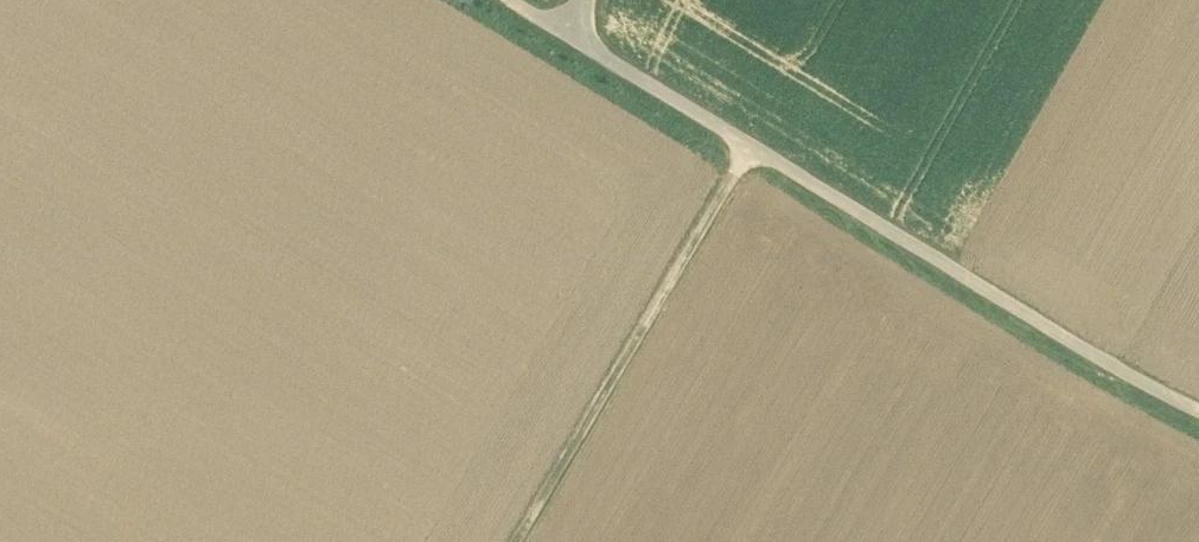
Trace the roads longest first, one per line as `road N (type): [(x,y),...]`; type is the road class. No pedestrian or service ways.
road 1 (track): [(1198,413),(772,165),(564,33),(584,0)]
road 2 (track): [(549,541),(772,165)]

